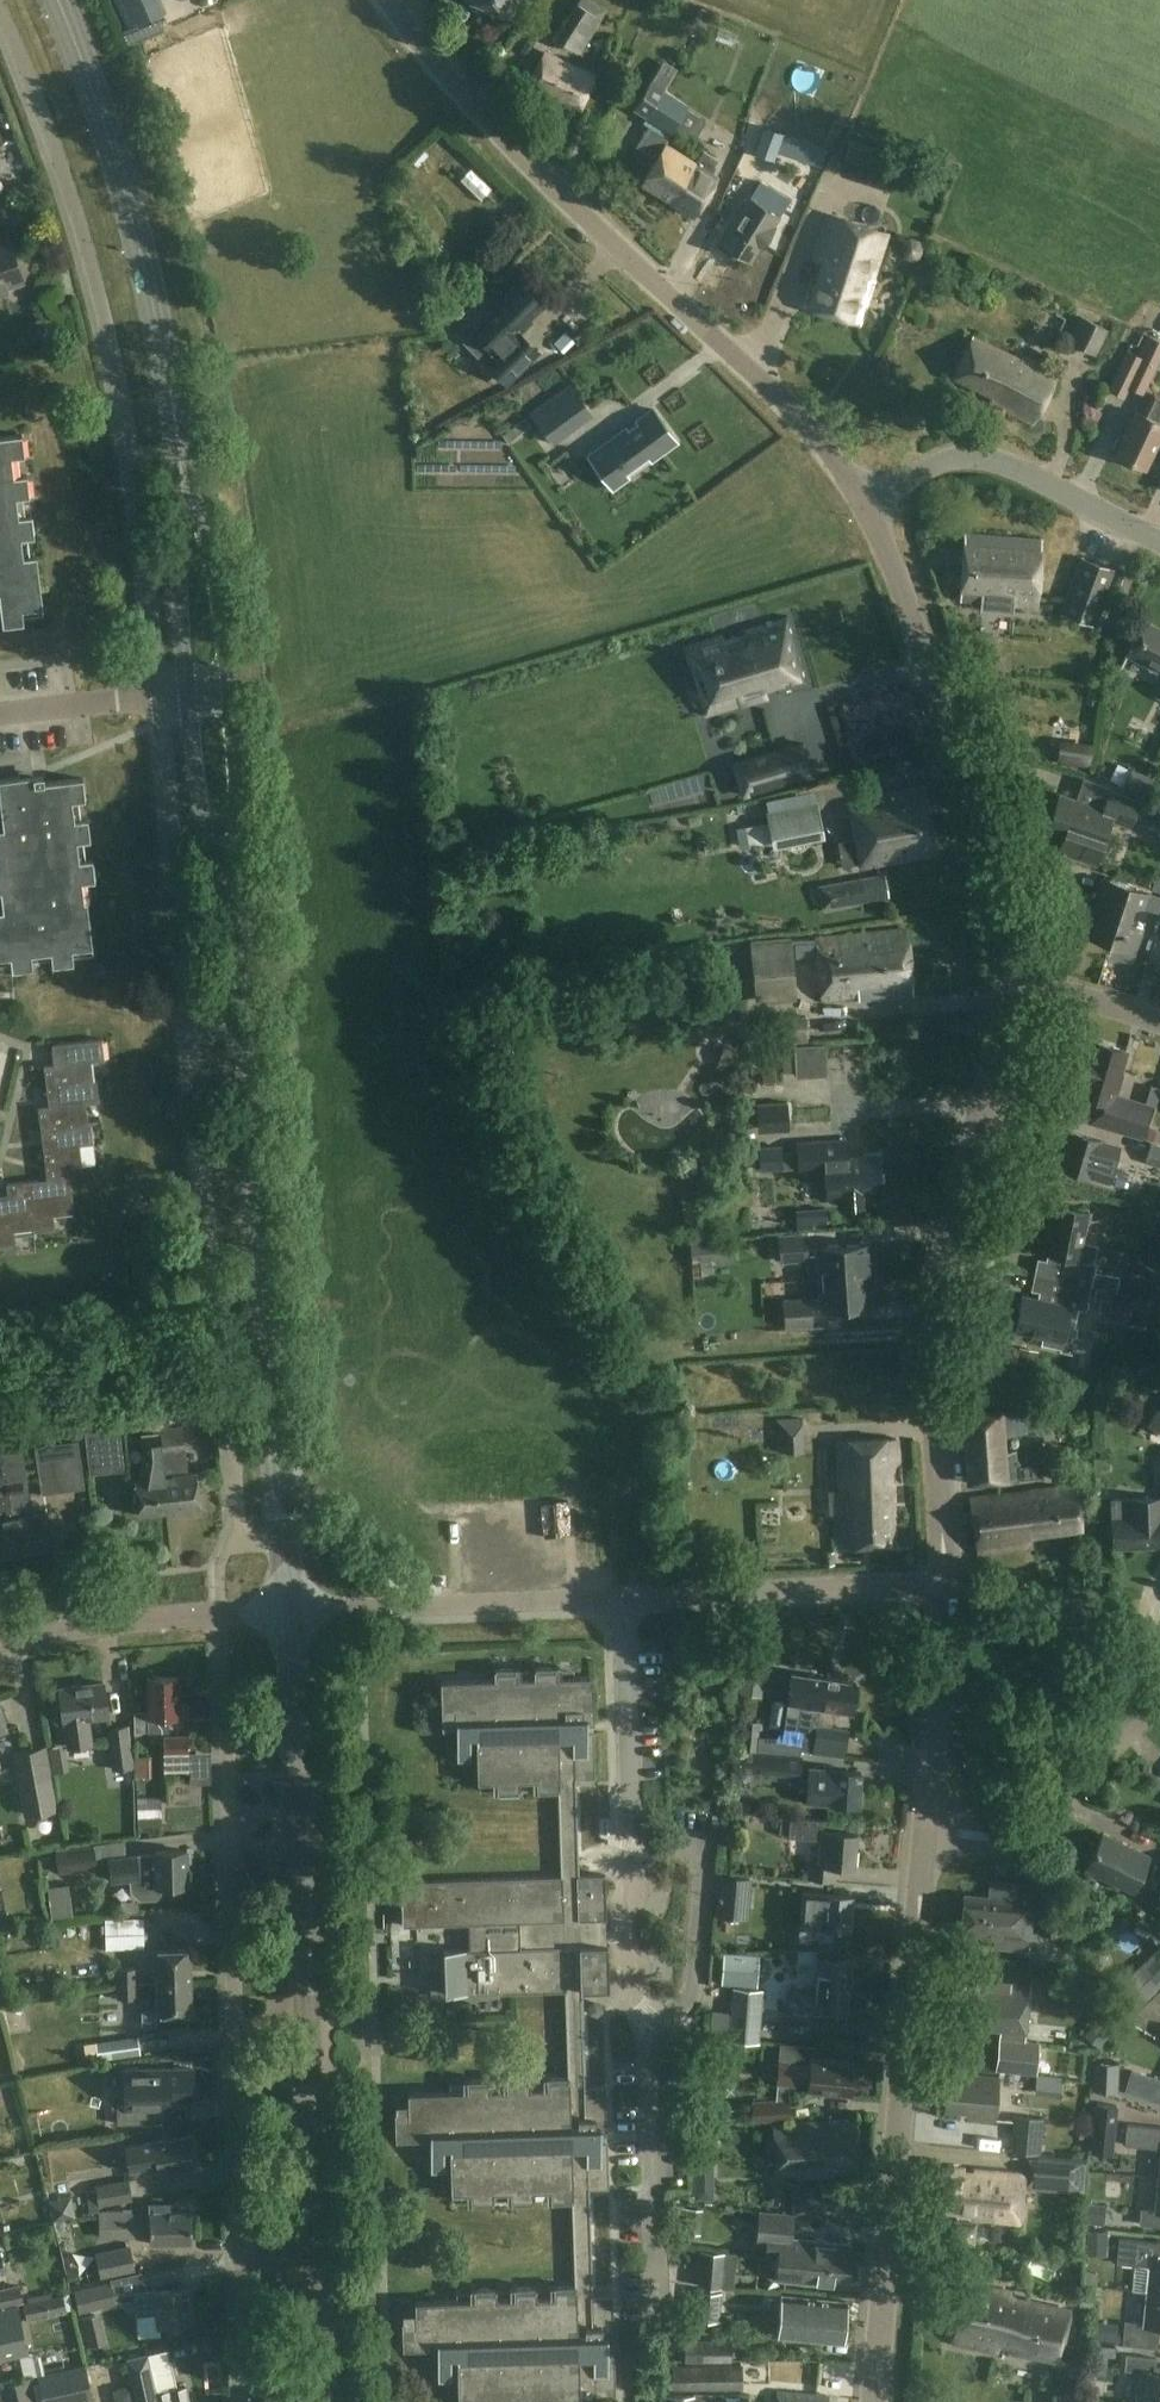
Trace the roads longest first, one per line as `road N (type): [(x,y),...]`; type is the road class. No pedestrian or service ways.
road 1 (residential): [(866,501),(783,401),(475,112),(388,0)]
road 2 (secondary): [(314,2272),(291,1616)]
road 3 (residential): [(314,2272),(241,2263),(224,1689)]
road 4 (residential): [(944,1585),(933,1280),(1013,976)]
road 5 (secondary): [(286,1537),(232,931)]
road 6 (residential): [(876,2401),(926,1850)]
road 7 (residential): [(1013,976),(1003,888),(982,809),(866,501)]
road 8 (secondary): [(176,413),(127,190),(57,0)]
road 9 (residential): [(291,1616),(627,1597)]
road 10 (residential): [(1159,543),(1005,465),(957,459),(866,501)]
road 11 (residential): [(214,1275),(241,1525),(236,1541),(286,1537)]
road 12 (residential): [(627,1597),(944,1585)]
road 13 (residential): [(0,1639),(291,1616)]
road 14 (residential): [(658,2328),(651,2046)]
road 15 (secondary): [(231,688),(215,570),(176,413)]
road 16 (secondary): [(176,413),(189,693)]
road 17 (residential): [(651,2046),(698,1991),(707,1877),(689,1850),(632,1843)]
road 18 (residential): [(632,1843),(627,1597)]
road 19 (secondary): [(232,931),(237,788),(231,688)]
road 20 (secondary): [(189,693),(197,792),(232,931)]
road 21 (residential): [(929,1821),(944,1585)]
road 22 (residential): [(651,2046),(628,1967),(632,1843)]
road 23 (residential): [(0,714),(189,693)]
road 24 (residential): [(1033,1820),(1159,1708)]
road 25 (residential): [(1159,1021),(1013,976)]
road 26 (secondary): [(319,2401),(314,2272)]

